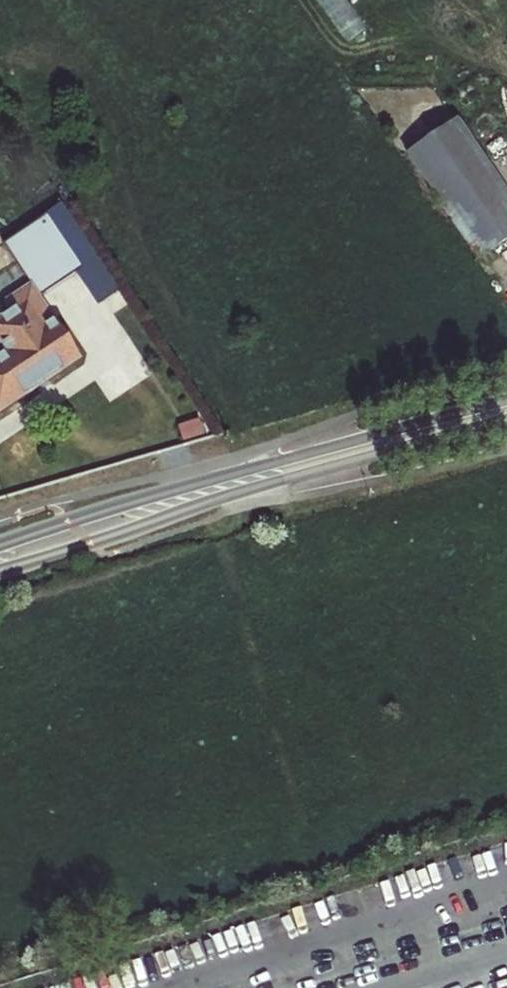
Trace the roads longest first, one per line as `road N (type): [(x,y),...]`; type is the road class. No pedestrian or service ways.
road 1 (secondary): [(0,569),(506,417)]
road 2 (secondary): [(506,408),(195,484),(0,546)]

